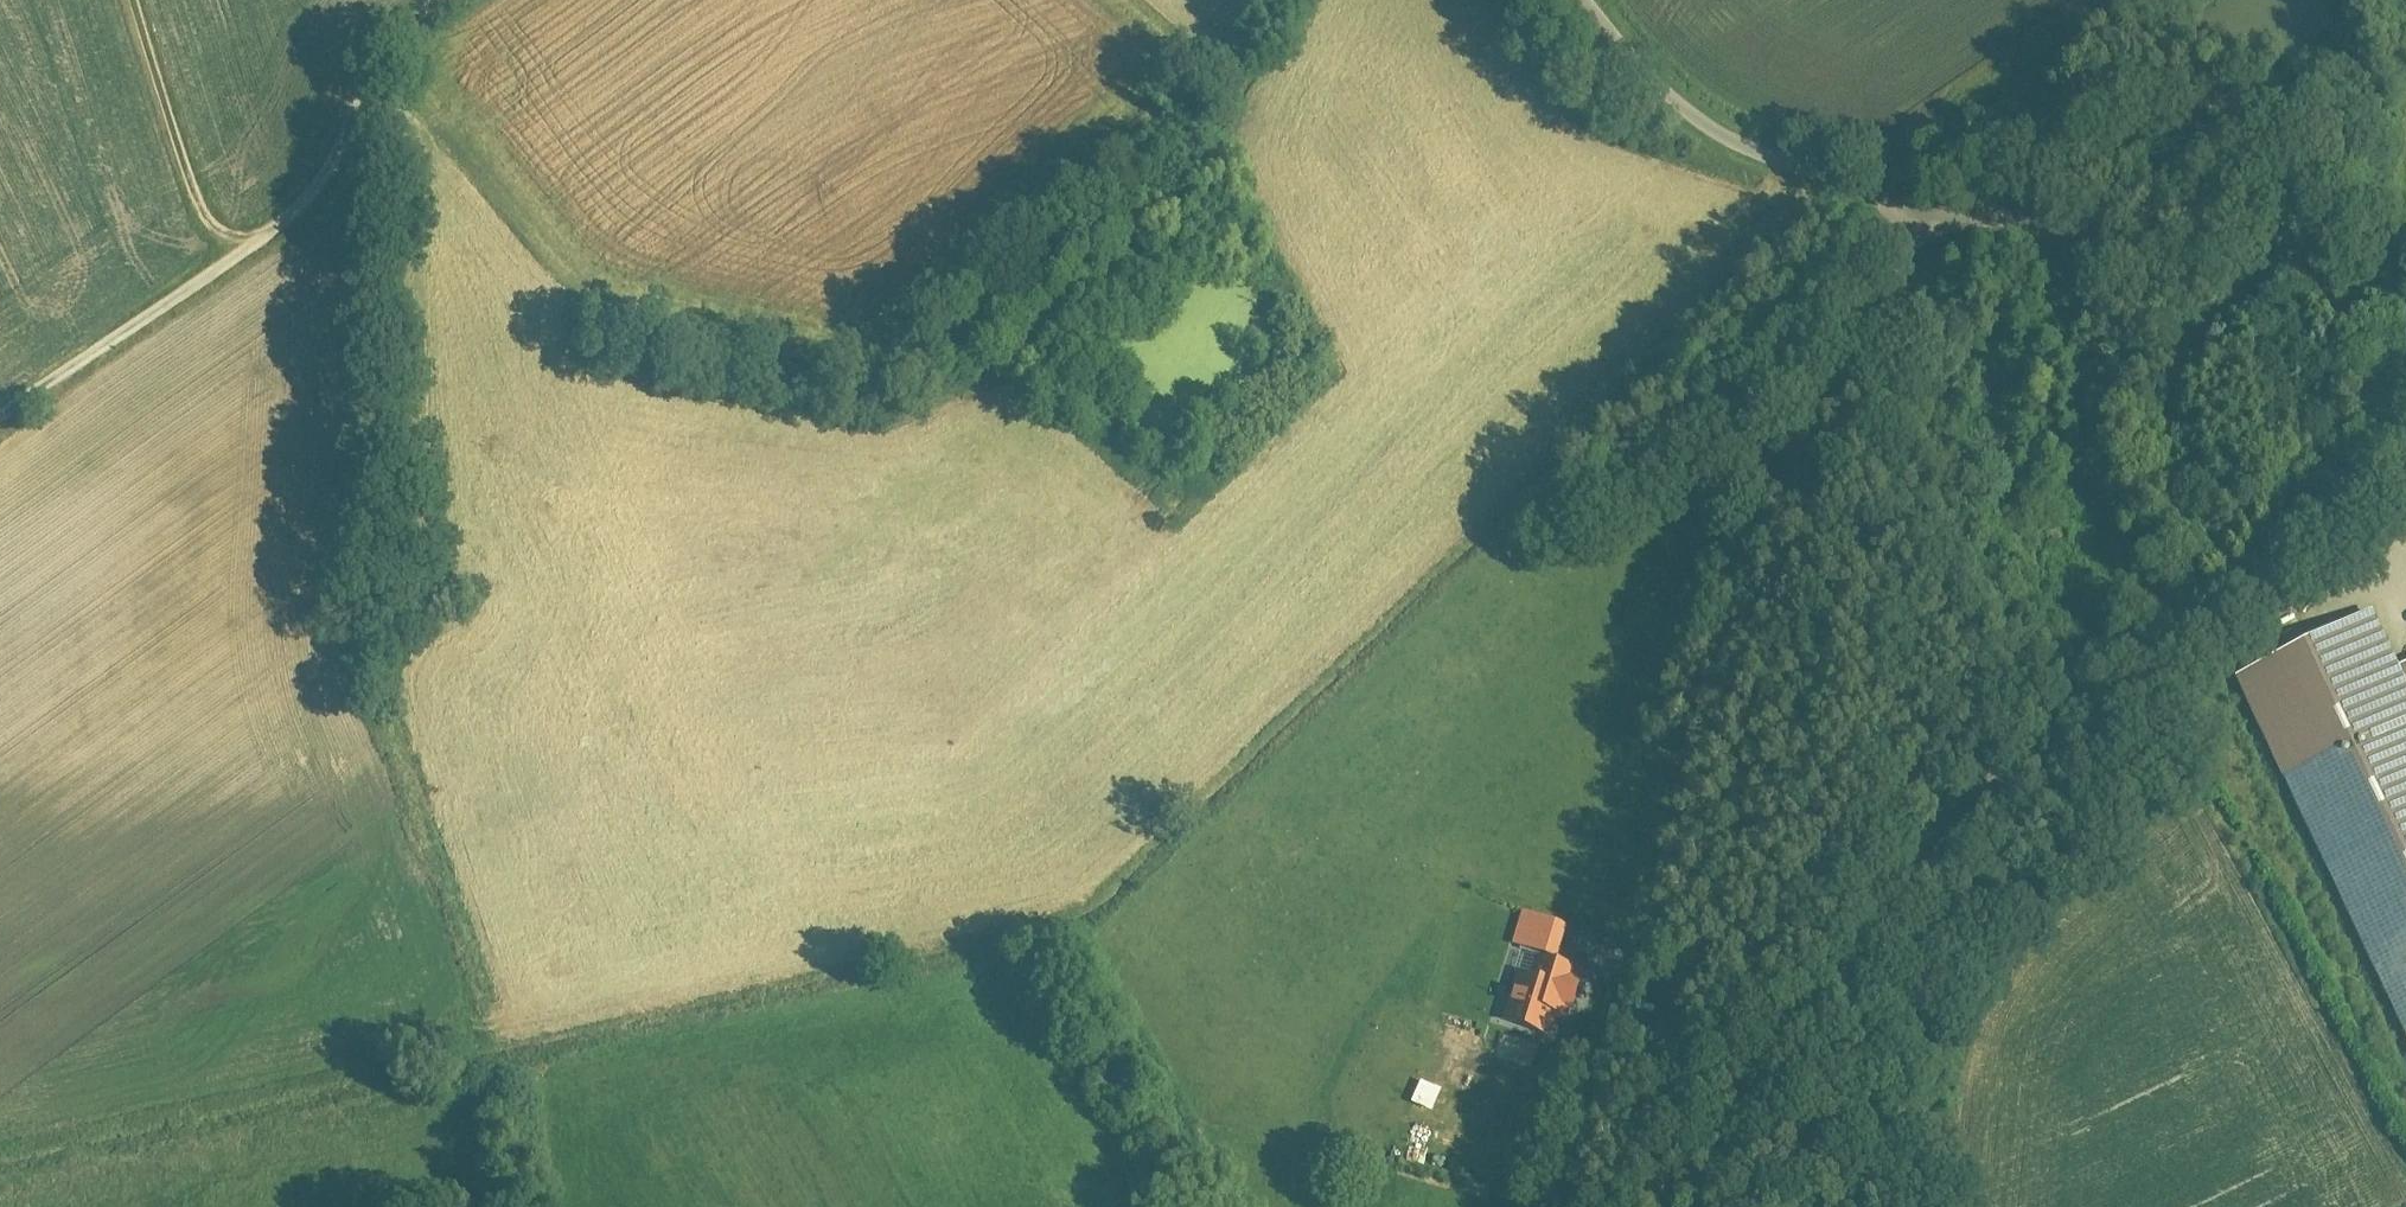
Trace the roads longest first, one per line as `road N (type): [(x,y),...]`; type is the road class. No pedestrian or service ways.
road 1 (track): [(1696,1206),(1885,930),(2024,774),(2135,627),(2356,465),(2405,389)]
road 2 (unclassified): [(1950,205),(1733,691),(1576,1206)]
road 3 (track): [(444,0),(370,63),(356,137),(287,221),(0,424)]
road 4 (unclassified): [(1950,205),(2180,215),(2299,238),(2405,284)]
road 5 (unclassified): [(1575,0),(1666,89),(1747,147),(1950,205)]
road 6 (track): [(240,250),(220,240),(188,181),(132,0)]

